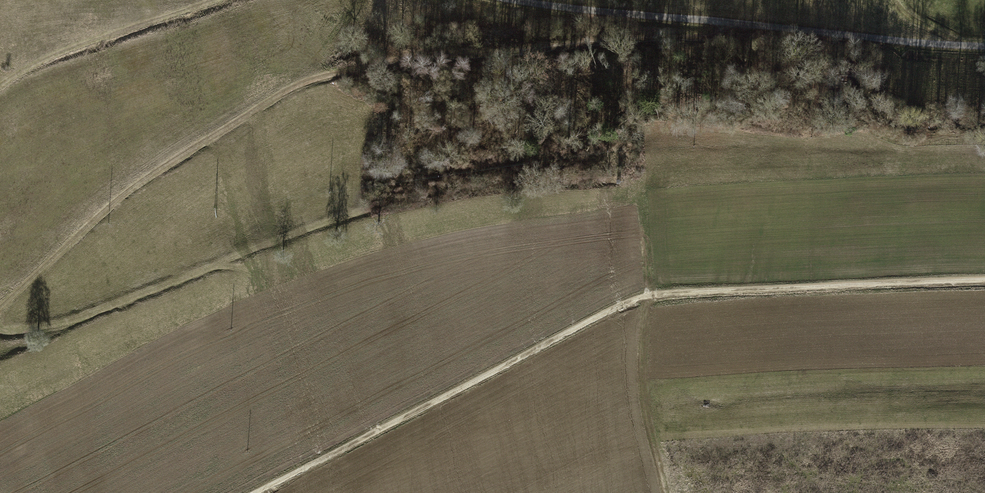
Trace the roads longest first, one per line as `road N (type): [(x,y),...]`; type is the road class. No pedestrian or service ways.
road 1 (track): [(730,22),(720,36),(423,57),(291,84),(145,174),(0,298)]
road 2 (track): [(248,492),(619,303),(984,281)]
road 3 (unclassified): [(516,0),(984,46)]
road 4 (track): [(217,0),(59,54),(0,87)]

